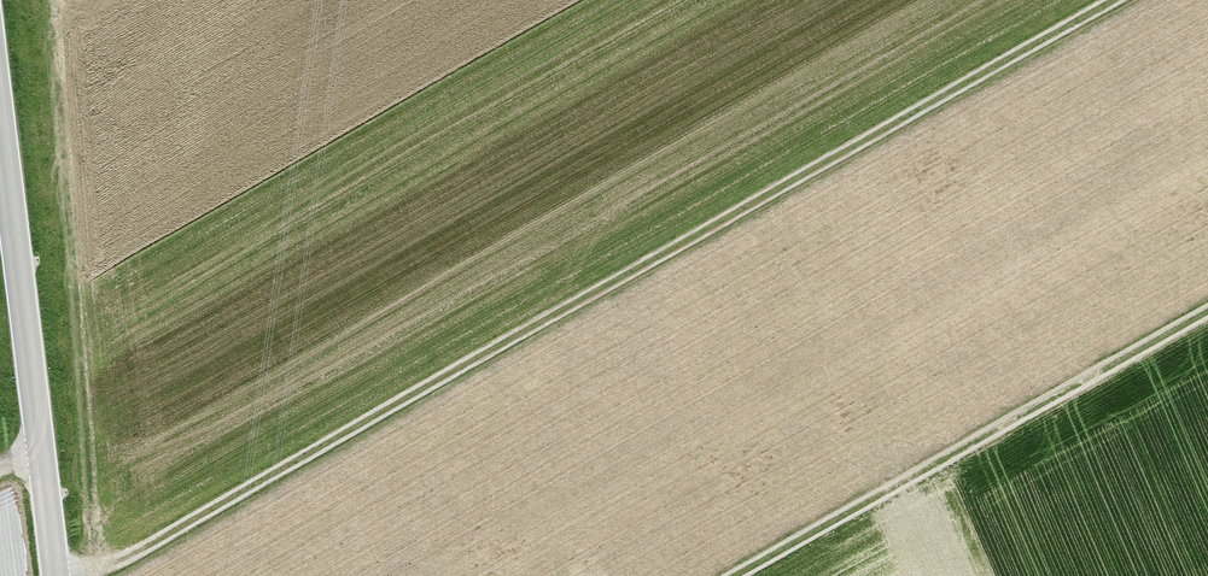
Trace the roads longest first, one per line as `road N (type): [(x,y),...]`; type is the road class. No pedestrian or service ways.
road 1 (track): [(56,575),(149,545),(1115,0)]
road 2 (track): [(735,575),(1207,312)]
road 3 (tertiary): [(0,119),(56,575)]

